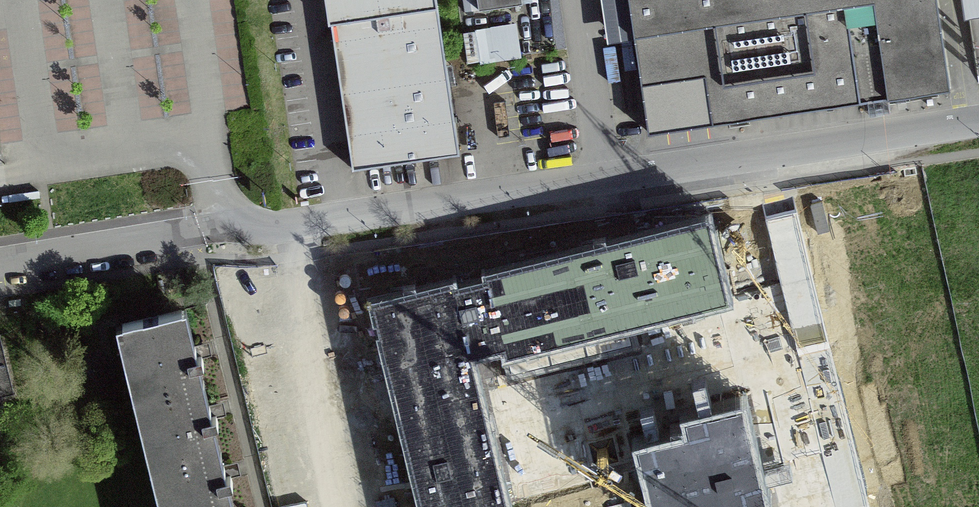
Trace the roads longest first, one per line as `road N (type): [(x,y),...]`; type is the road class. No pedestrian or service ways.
road 1 (residential): [(978,125),(339,223),(199,230),(0,265)]

